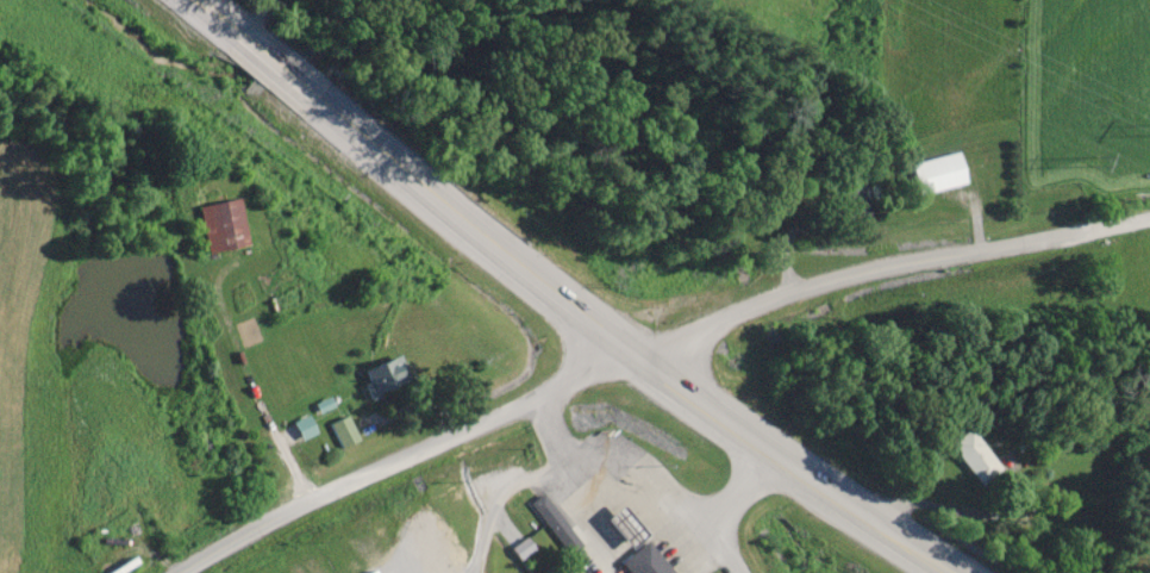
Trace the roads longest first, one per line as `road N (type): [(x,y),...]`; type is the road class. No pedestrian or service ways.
road 1 (primary): [(961,572),(862,515),(383,164),(203,0)]
road 2 (residential): [(632,345),(795,288),(1149,216)]
road 3 (residential): [(220,572),(632,345)]
road 4 (residential): [(739,572),(713,530),(762,443)]

